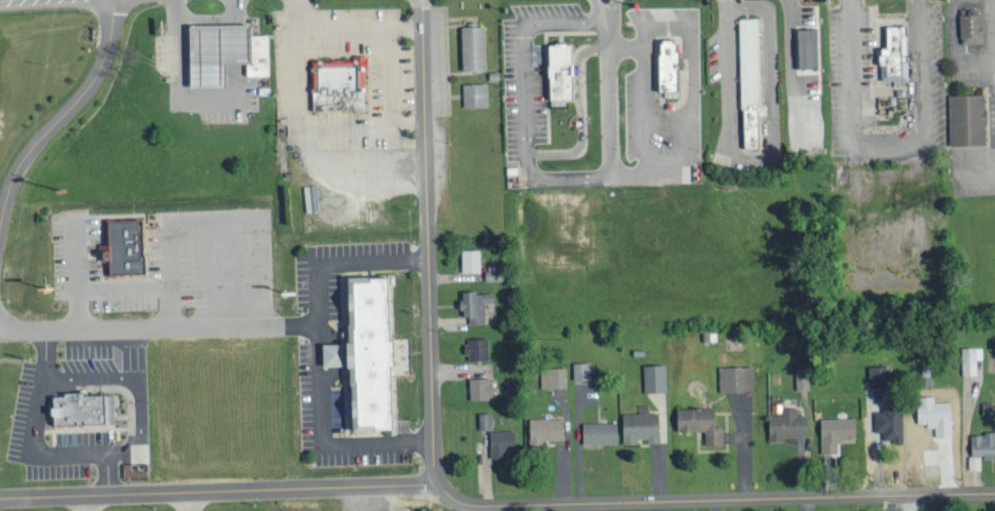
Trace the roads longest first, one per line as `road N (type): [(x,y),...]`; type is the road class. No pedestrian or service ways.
road 1 (residential): [(994,494),(473,505),(437,484)]
road 2 (residential): [(434,462),(433,0)]
road 3 (residential): [(0,495),(437,484)]
road 4 (residential): [(0,216),(27,150),(98,67),(113,0)]

